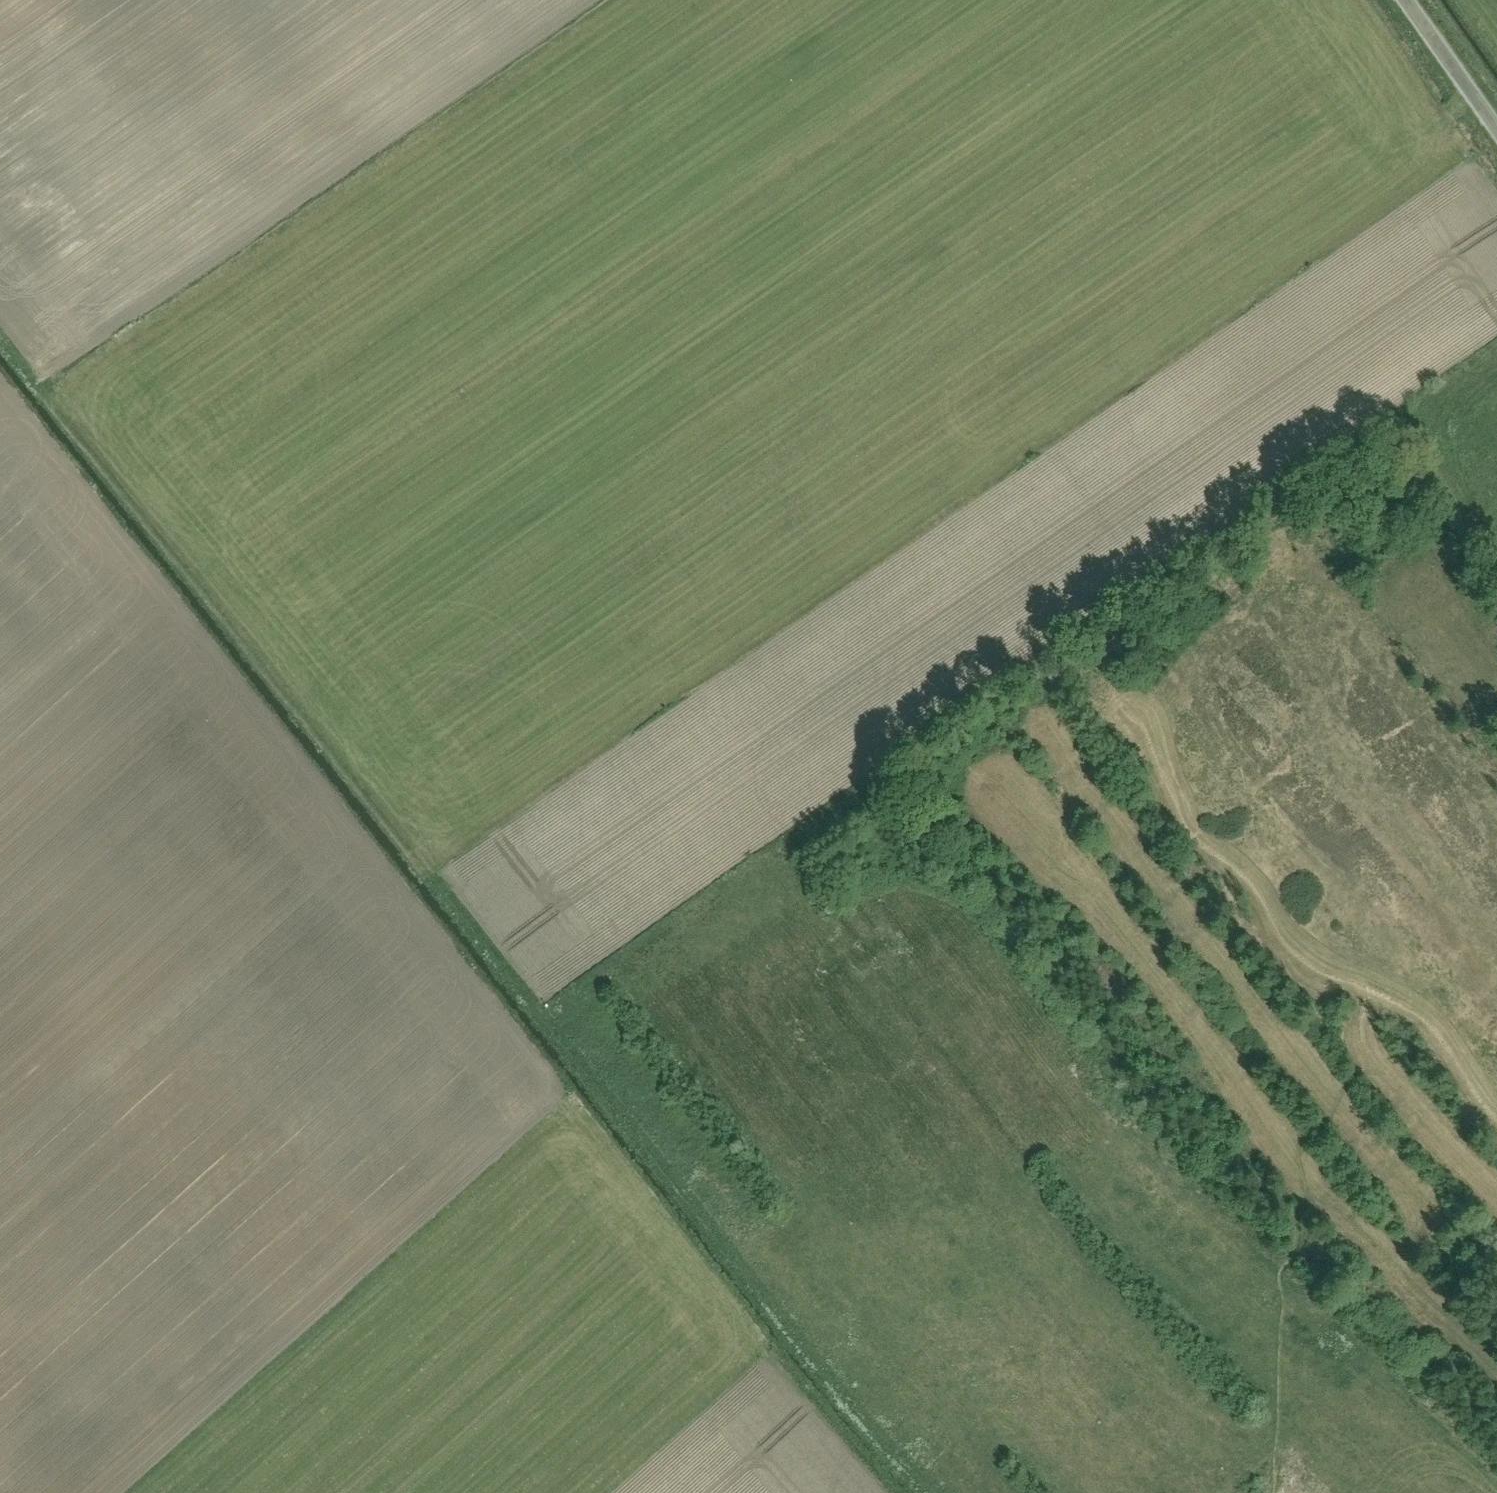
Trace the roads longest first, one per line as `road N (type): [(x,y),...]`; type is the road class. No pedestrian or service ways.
road 1 (unclassified): [(1496,130),(1405,0)]

